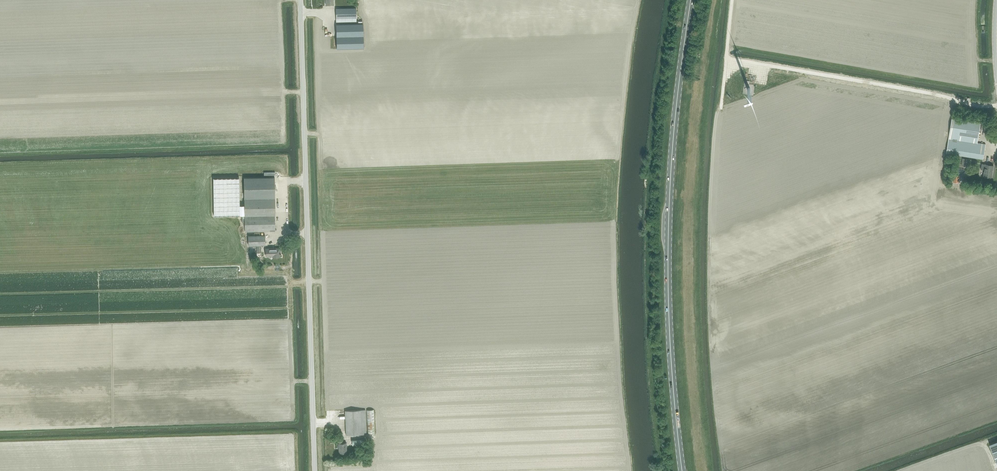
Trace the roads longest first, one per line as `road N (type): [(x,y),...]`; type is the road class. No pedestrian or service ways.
road 1 (primary): [(682,470),(668,277),(692,0)]
road 2 (unclassified): [(315,470),(301,0)]

